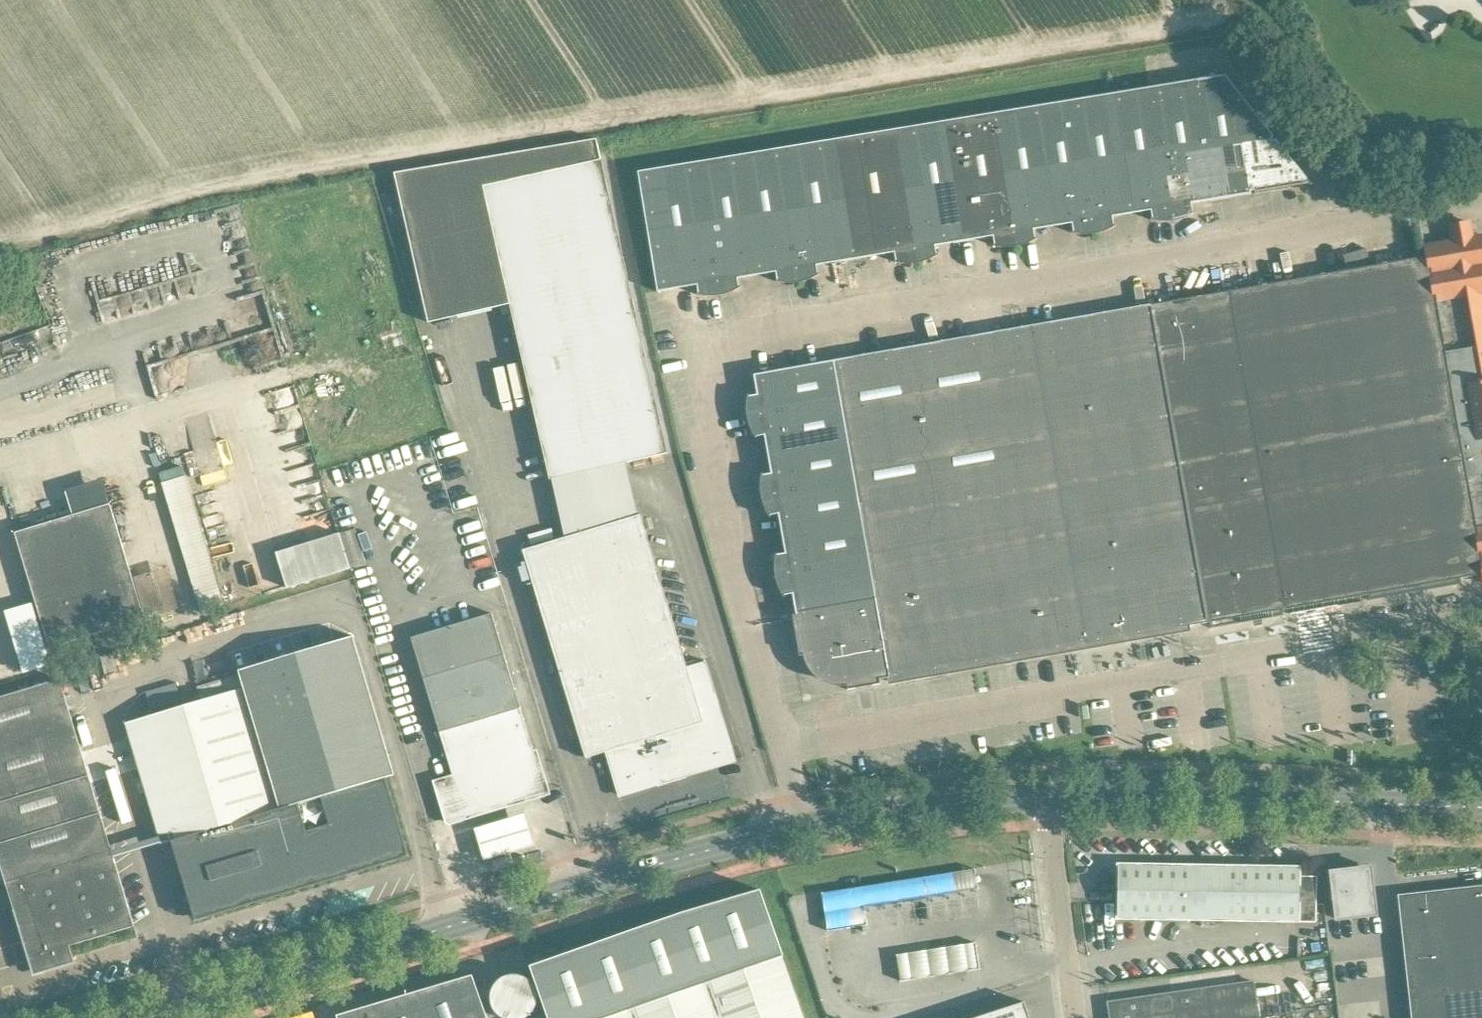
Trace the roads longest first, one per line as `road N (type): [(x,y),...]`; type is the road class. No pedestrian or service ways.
road 1 (unclassified): [(1481,212),(696,354),(785,743)]
road 2 (unclassified): [(785,743),(1481,615)]
road 3 (secondary): [(805,827),(156,1017)]
road 4 (secondary): [(1481,808),(1051,801)]
road 5 (secondary): [(1051,801),(805,827)]
road 6 (unclassified): [(1077,1017),(1051,801)]

